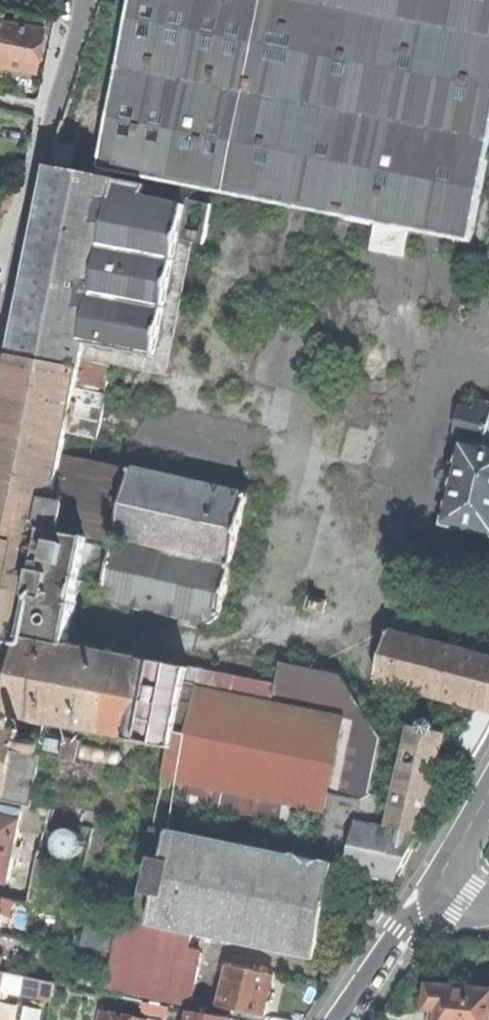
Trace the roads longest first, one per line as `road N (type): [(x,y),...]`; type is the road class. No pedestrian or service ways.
road 1 (residential): [(82,0),(0,363)]
road 2 (tertiary): [(415,902),(488,769)]
road 3 (residential): [(334,1019),(415,902)]

